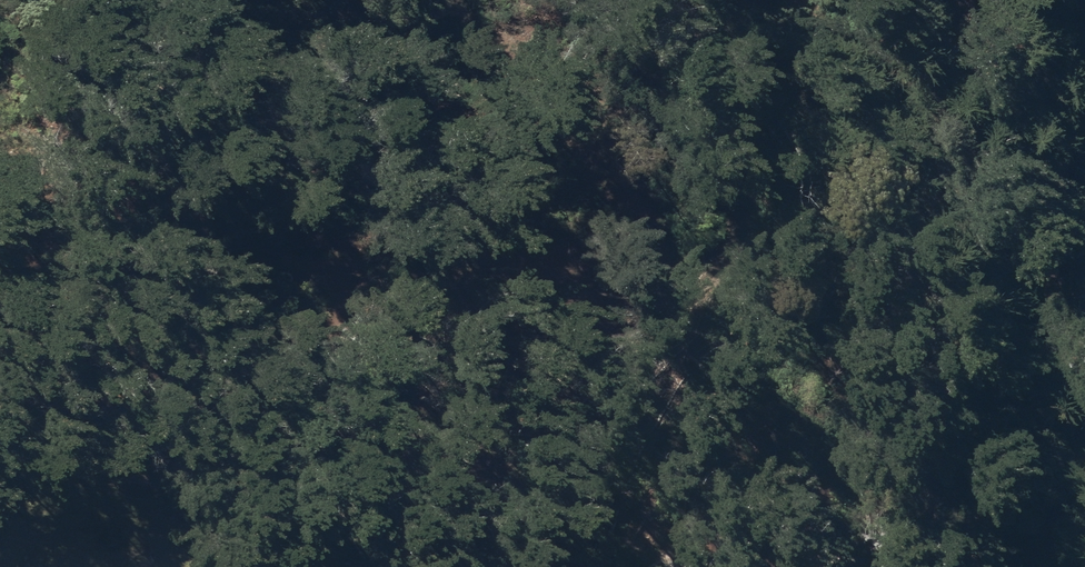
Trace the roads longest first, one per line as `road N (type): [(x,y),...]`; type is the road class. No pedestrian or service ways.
road 1 (track): [(0,161),(238,206),(669,253),(687,237),(687,212),(461,0)]
road 2 (track): [(811,0),(866,88),(920,203)]

